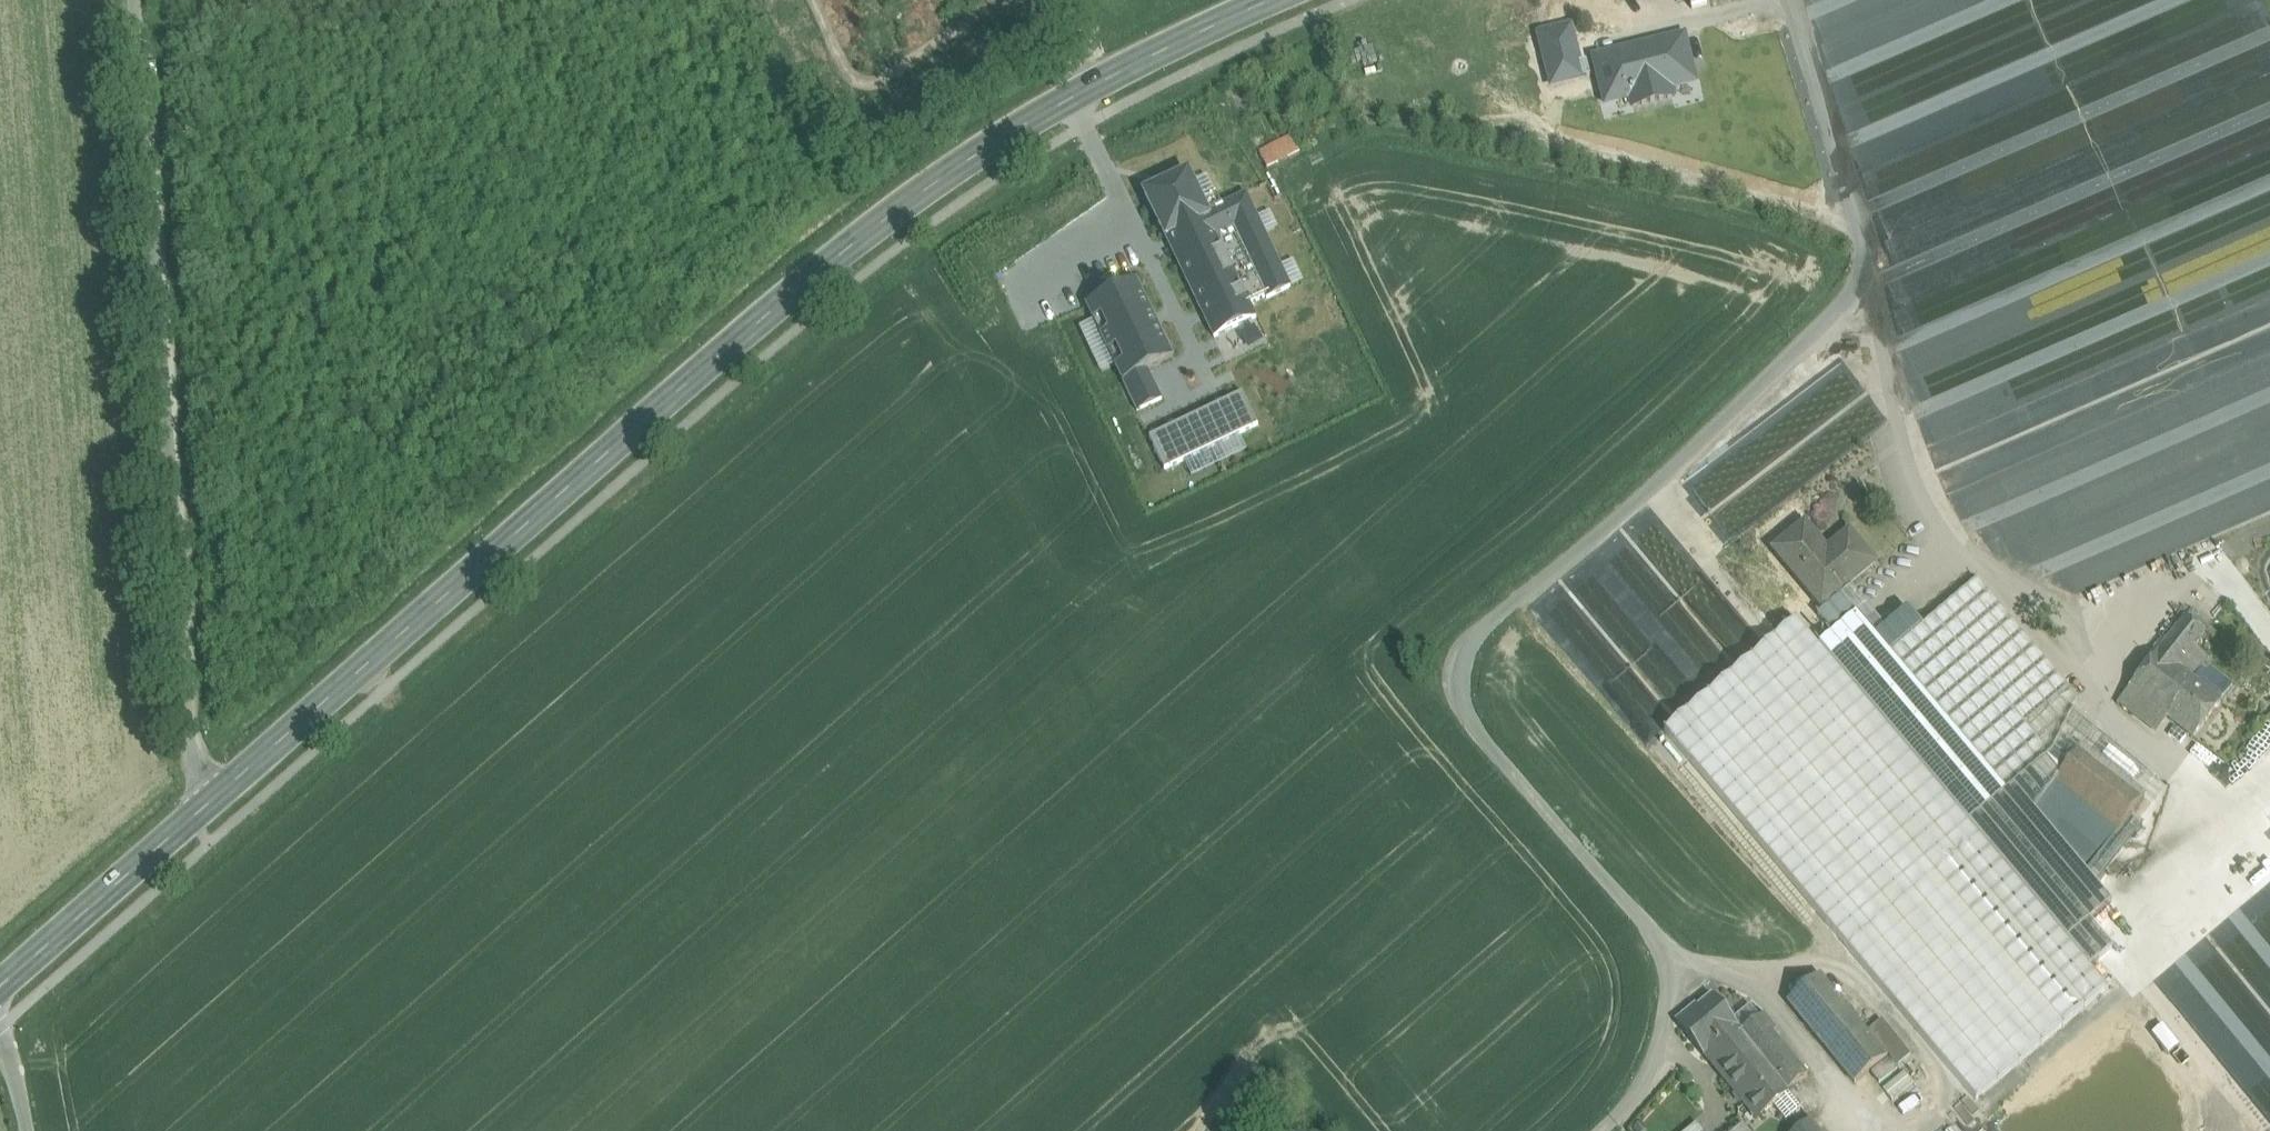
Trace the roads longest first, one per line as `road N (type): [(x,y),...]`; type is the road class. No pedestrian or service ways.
road 1 (unclassified): [(1788,0),(1865,256),(1861,282),(1642,496),(1472,639),(1462,659),(1463,702),(1479,732),(1654,935),(1668,967),(1660,1036),(1602,1130)]
road 2 (secondary): [(210,803),(804,282),(1005,137),(1272,0)]
road 3 (unclassified): [(134,0),(186,741),(210,803)]
road 4 (secondary): [(0,987),(210,803)]

